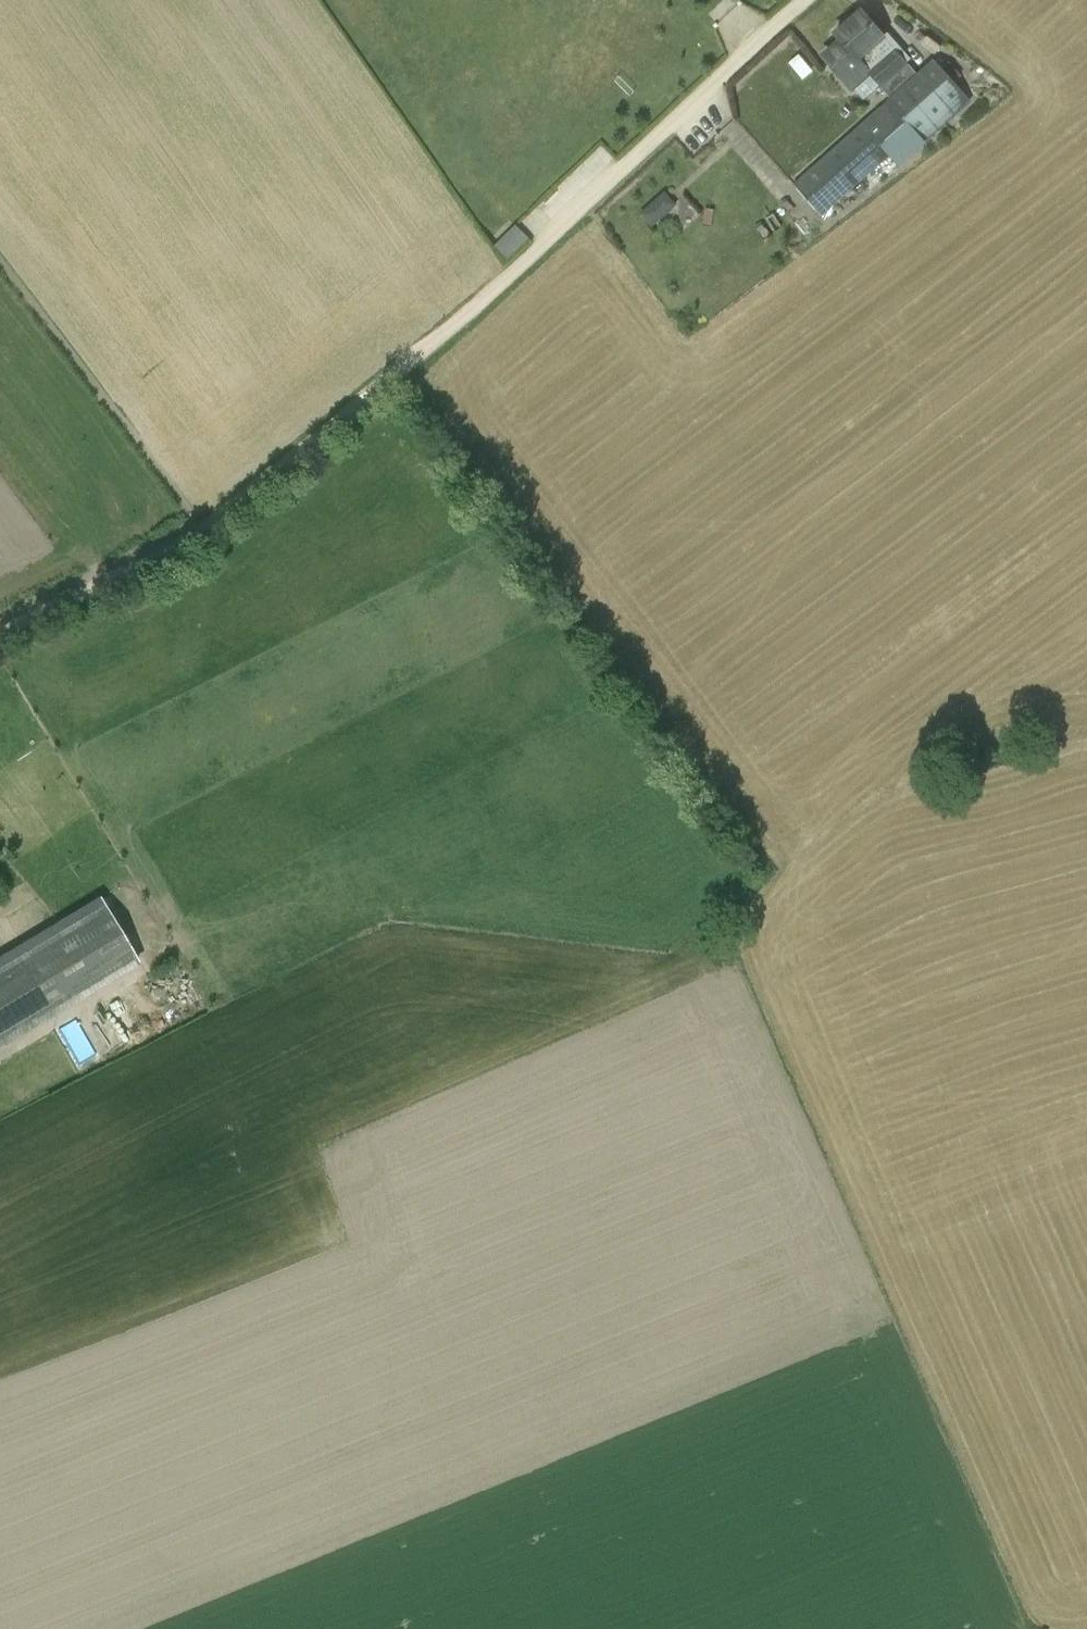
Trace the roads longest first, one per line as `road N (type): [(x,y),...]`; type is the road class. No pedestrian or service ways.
road 1 (track): [(811,0),(639,147),(266,490),(159,560),(0,643)]

